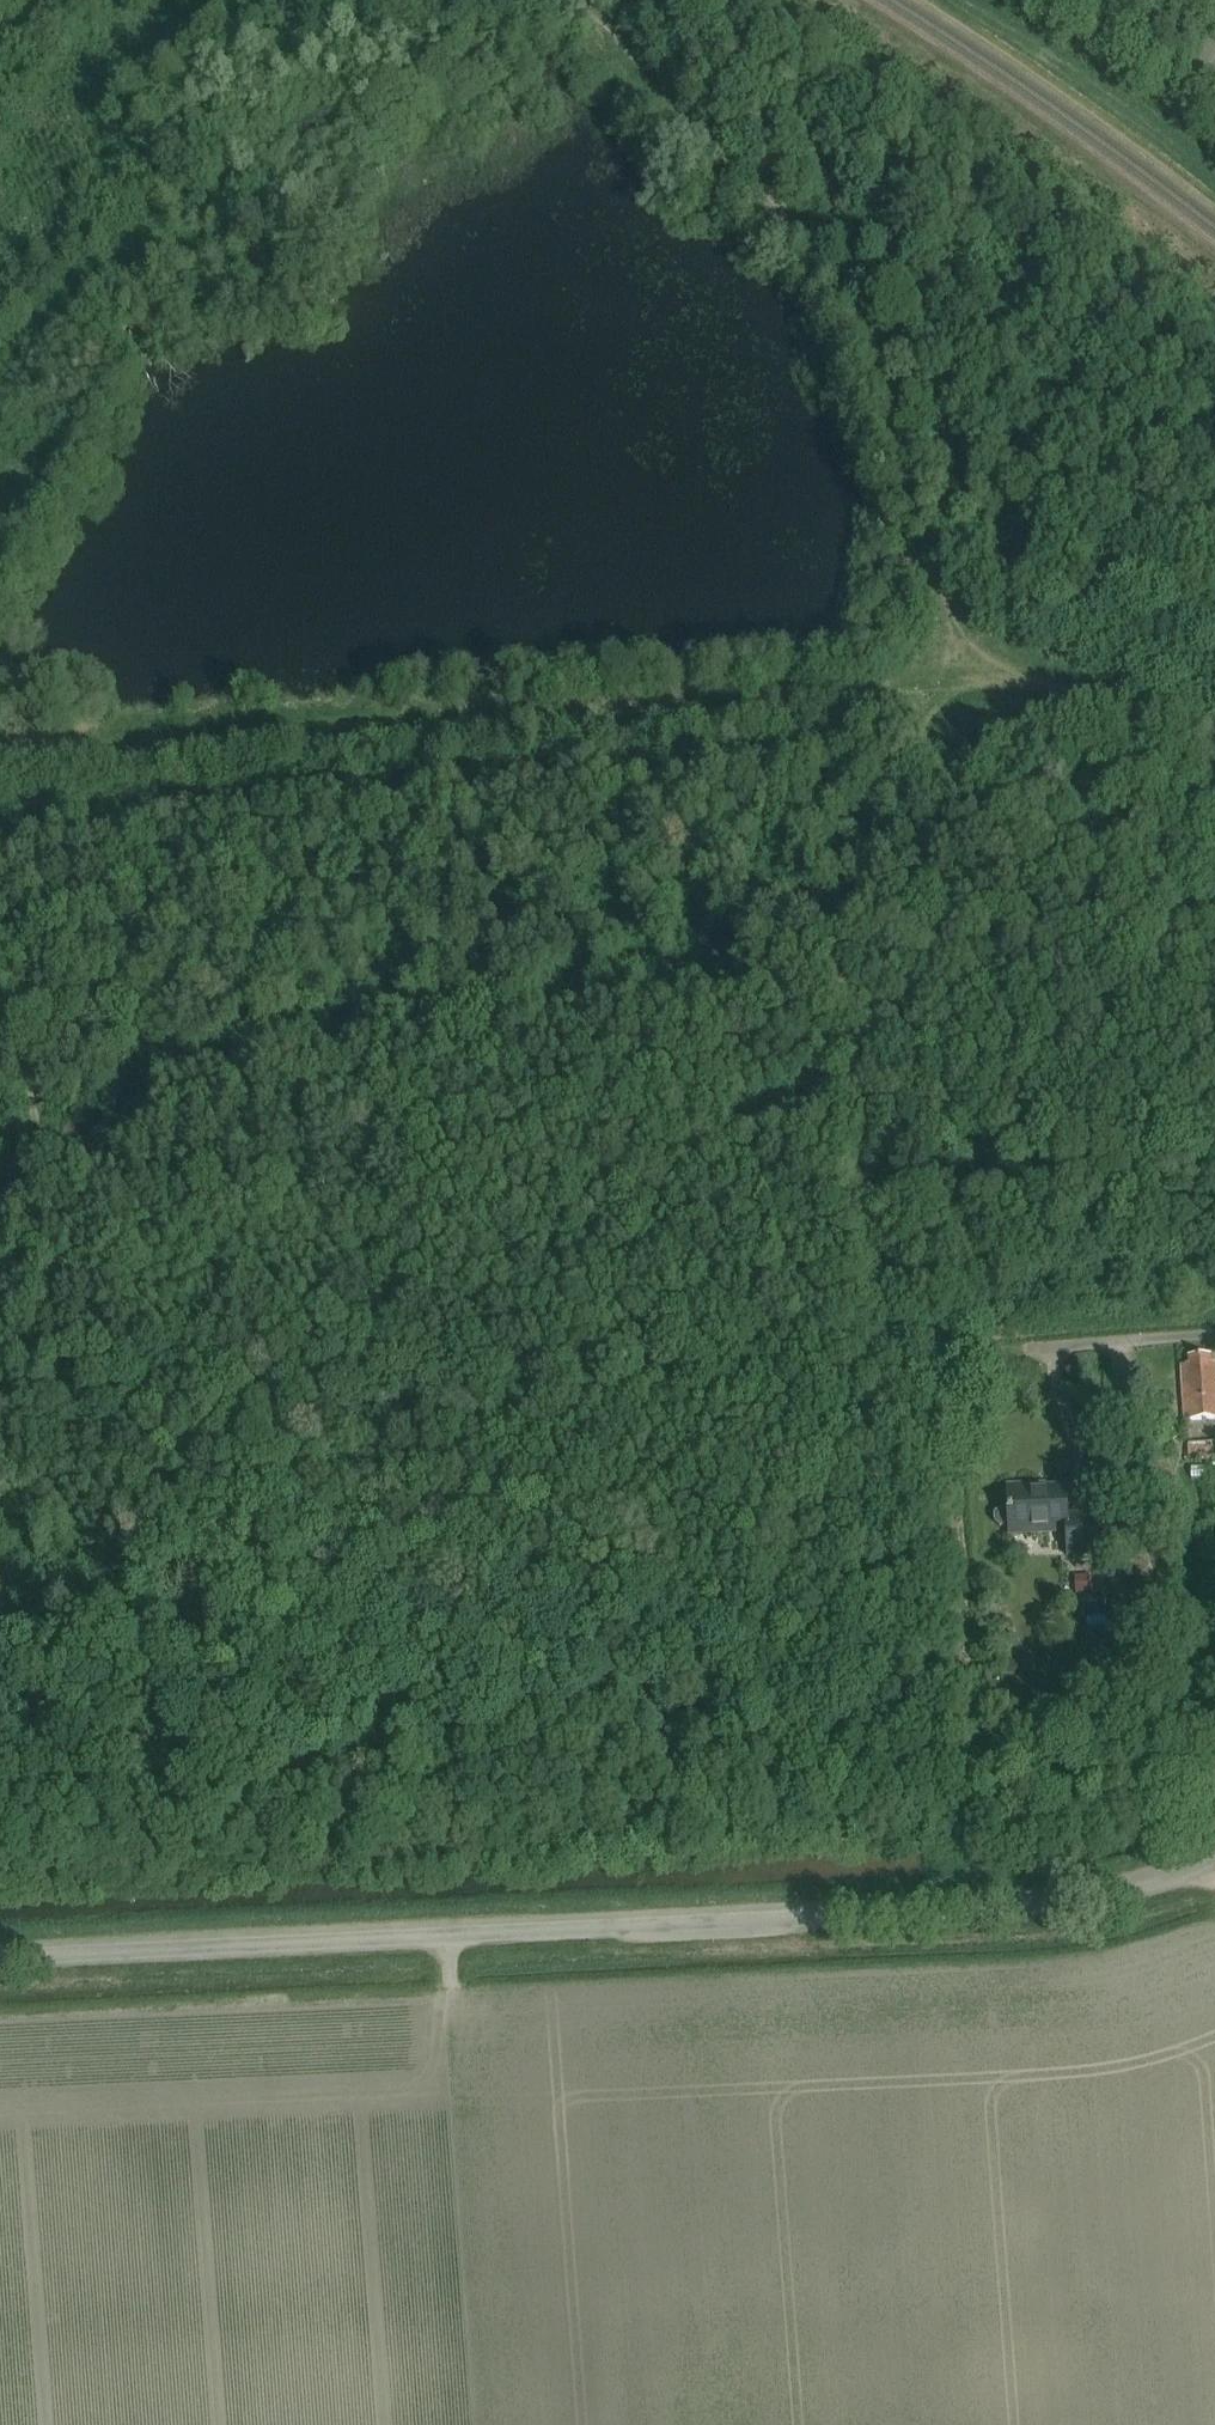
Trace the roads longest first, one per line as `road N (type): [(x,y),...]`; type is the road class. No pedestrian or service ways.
road 1 (unclassified): [(0,1960),(1014,1911),(1140,1888),(1214,1856)]

